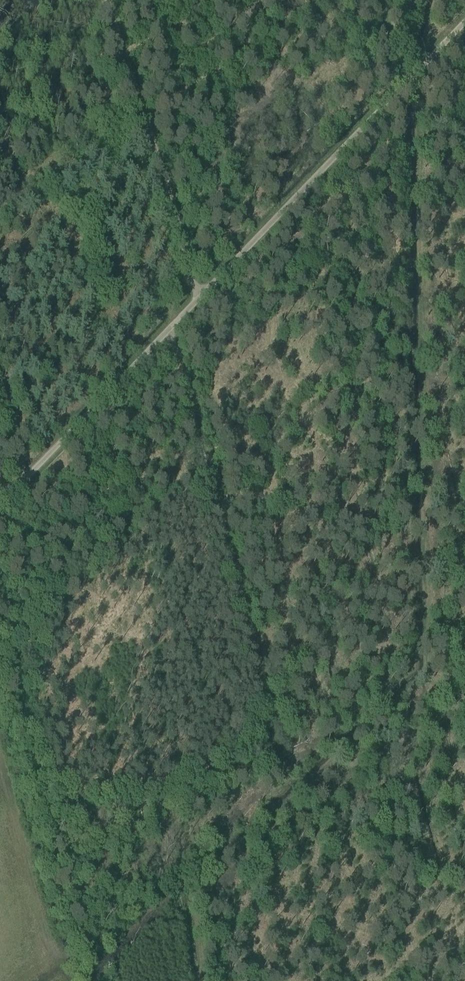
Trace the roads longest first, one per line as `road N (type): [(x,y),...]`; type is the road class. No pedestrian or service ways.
road 1 (unclassified): [(0,504),(464,21)]
road 2 (track): [(110,0),(201,296)]
road 3 (track): [(167,332),(229,535)]

